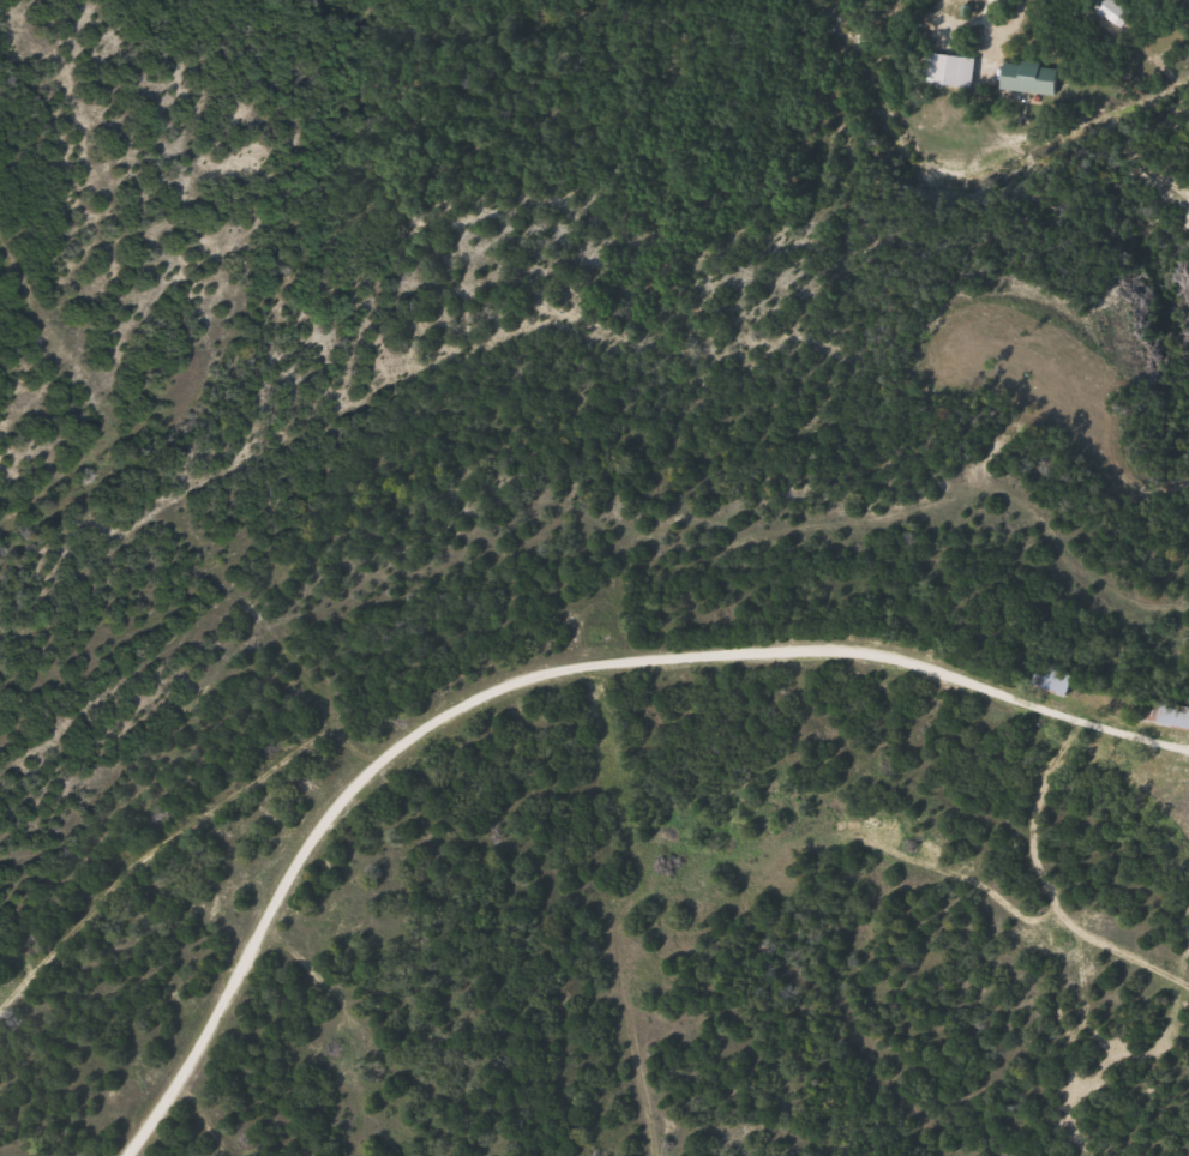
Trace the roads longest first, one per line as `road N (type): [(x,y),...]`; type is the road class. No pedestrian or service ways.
road 1 (residential): [(134,1155),(202,1056),(301,859),(342,803),(433,718),(490,692),(614,666),(852,650),(948,670),(1032,709),(1188,750)]

